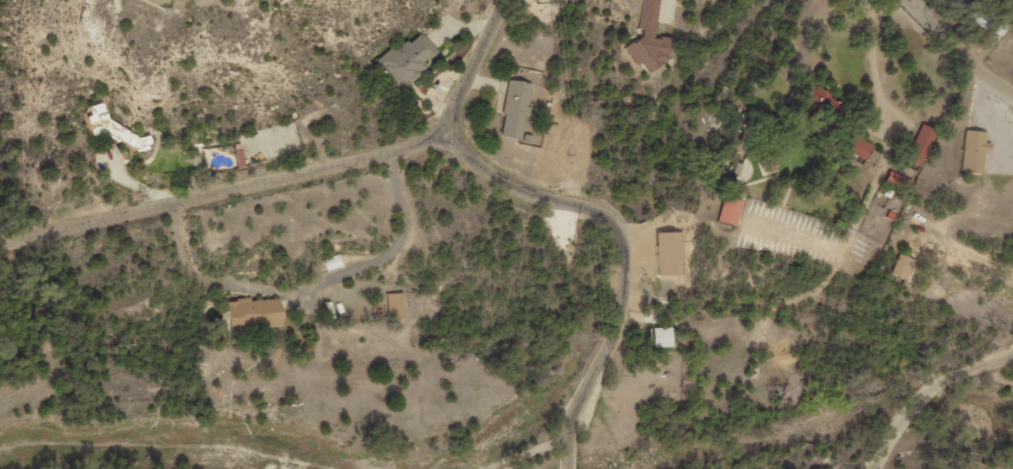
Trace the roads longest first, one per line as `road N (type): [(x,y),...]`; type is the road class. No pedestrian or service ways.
road 1 (residential): [(0,255),(410,160),(456,126),(516,0)]
road 2 (residential): [(1012,271),(898,224),(824,212),(745,182),(695,204),(693,262),(713,284),(788,286)]
road 3 (residential): [(570,468),(570,440),(617,342),(630,268),(614,221),(501,183),(455,127)]
road 4 (residential): [(879,0),(875,186),(867,219)]
road 5 (residential): [(899,0),(948,53),(1012,98)]

